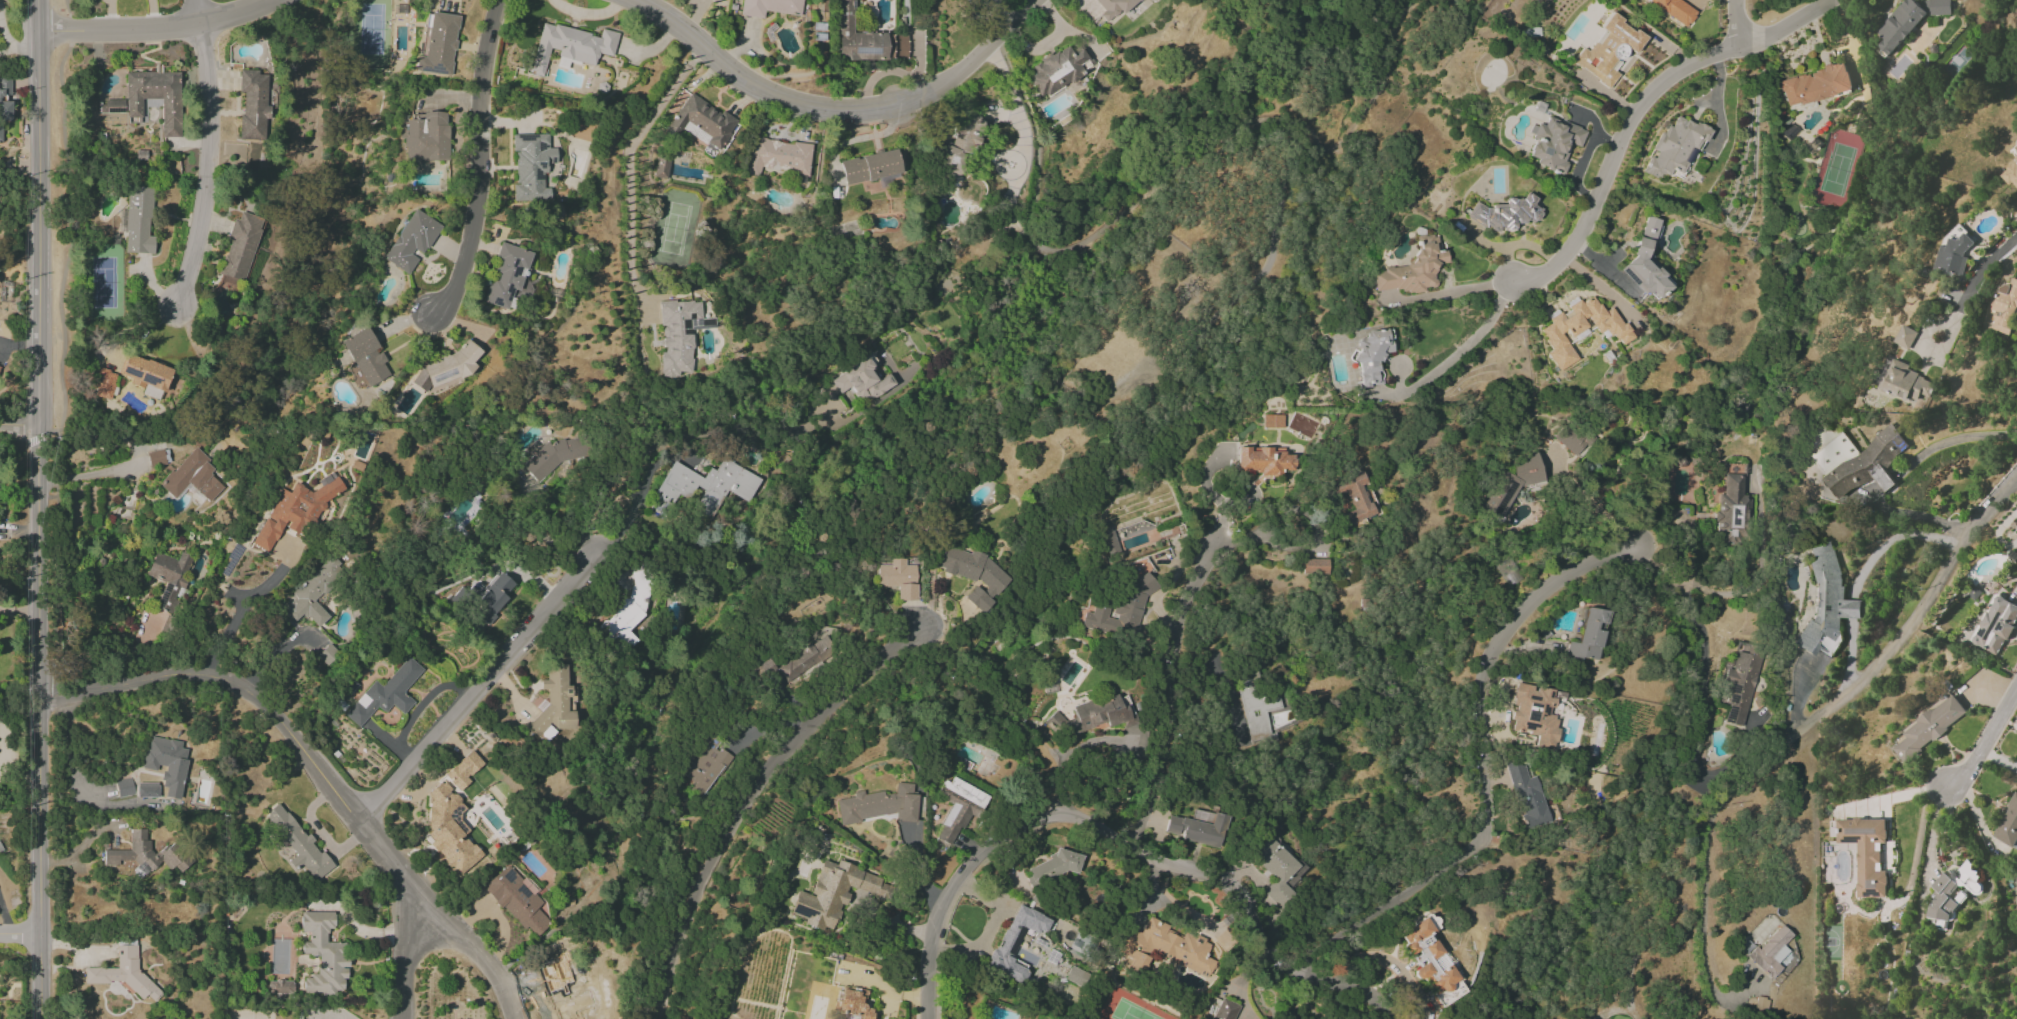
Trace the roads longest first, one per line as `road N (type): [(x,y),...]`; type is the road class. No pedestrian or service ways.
road 1 (tertiary): [(41,1018),(38,0)]
road 2 (residential): [(515,1018),(498,974),(424,904),(261,697),(202,676),(41,699)]
road 3 (residential): [(1636,538),(1514,618),(1483,663),(1478,843),(1281,969)]
road 4 (residential): [(921,630),(809,725),(768,775),(717,863),(657,1018)]
road 5 (residential): [(1040,0),(943,86),(874,112),(797,104),(730,72),(634,0)]
road 6 (residential): [(1836,0),(1769,38),(1679,72),(1640,107),(1576,244),(1542,279),(1515,284)]
road 7 (residential): [(595,543),(525,654),(359,821)]
road 8 (residential): [(928,1018),(931,958),(947,905),(981,860),(1030,839),(1149,839)]
road 9 (residential): [(502,0),(486,61),(477,211),(460,291),(435,316)]
road 10 (residential): [(1149,839),(1173,673),(1217,543)]
road 11 (residential): [(1149,839),(1225,889),(1281,969),(1353,994),(1385,1018)]
road 12 (residential): [(202,28),(208,198),(180,306)]
road 13 (residential): [(269,0),(202,28),(38,32)]
road 14 (residential): [(2016,690),(1972,768),(1949,790)]

